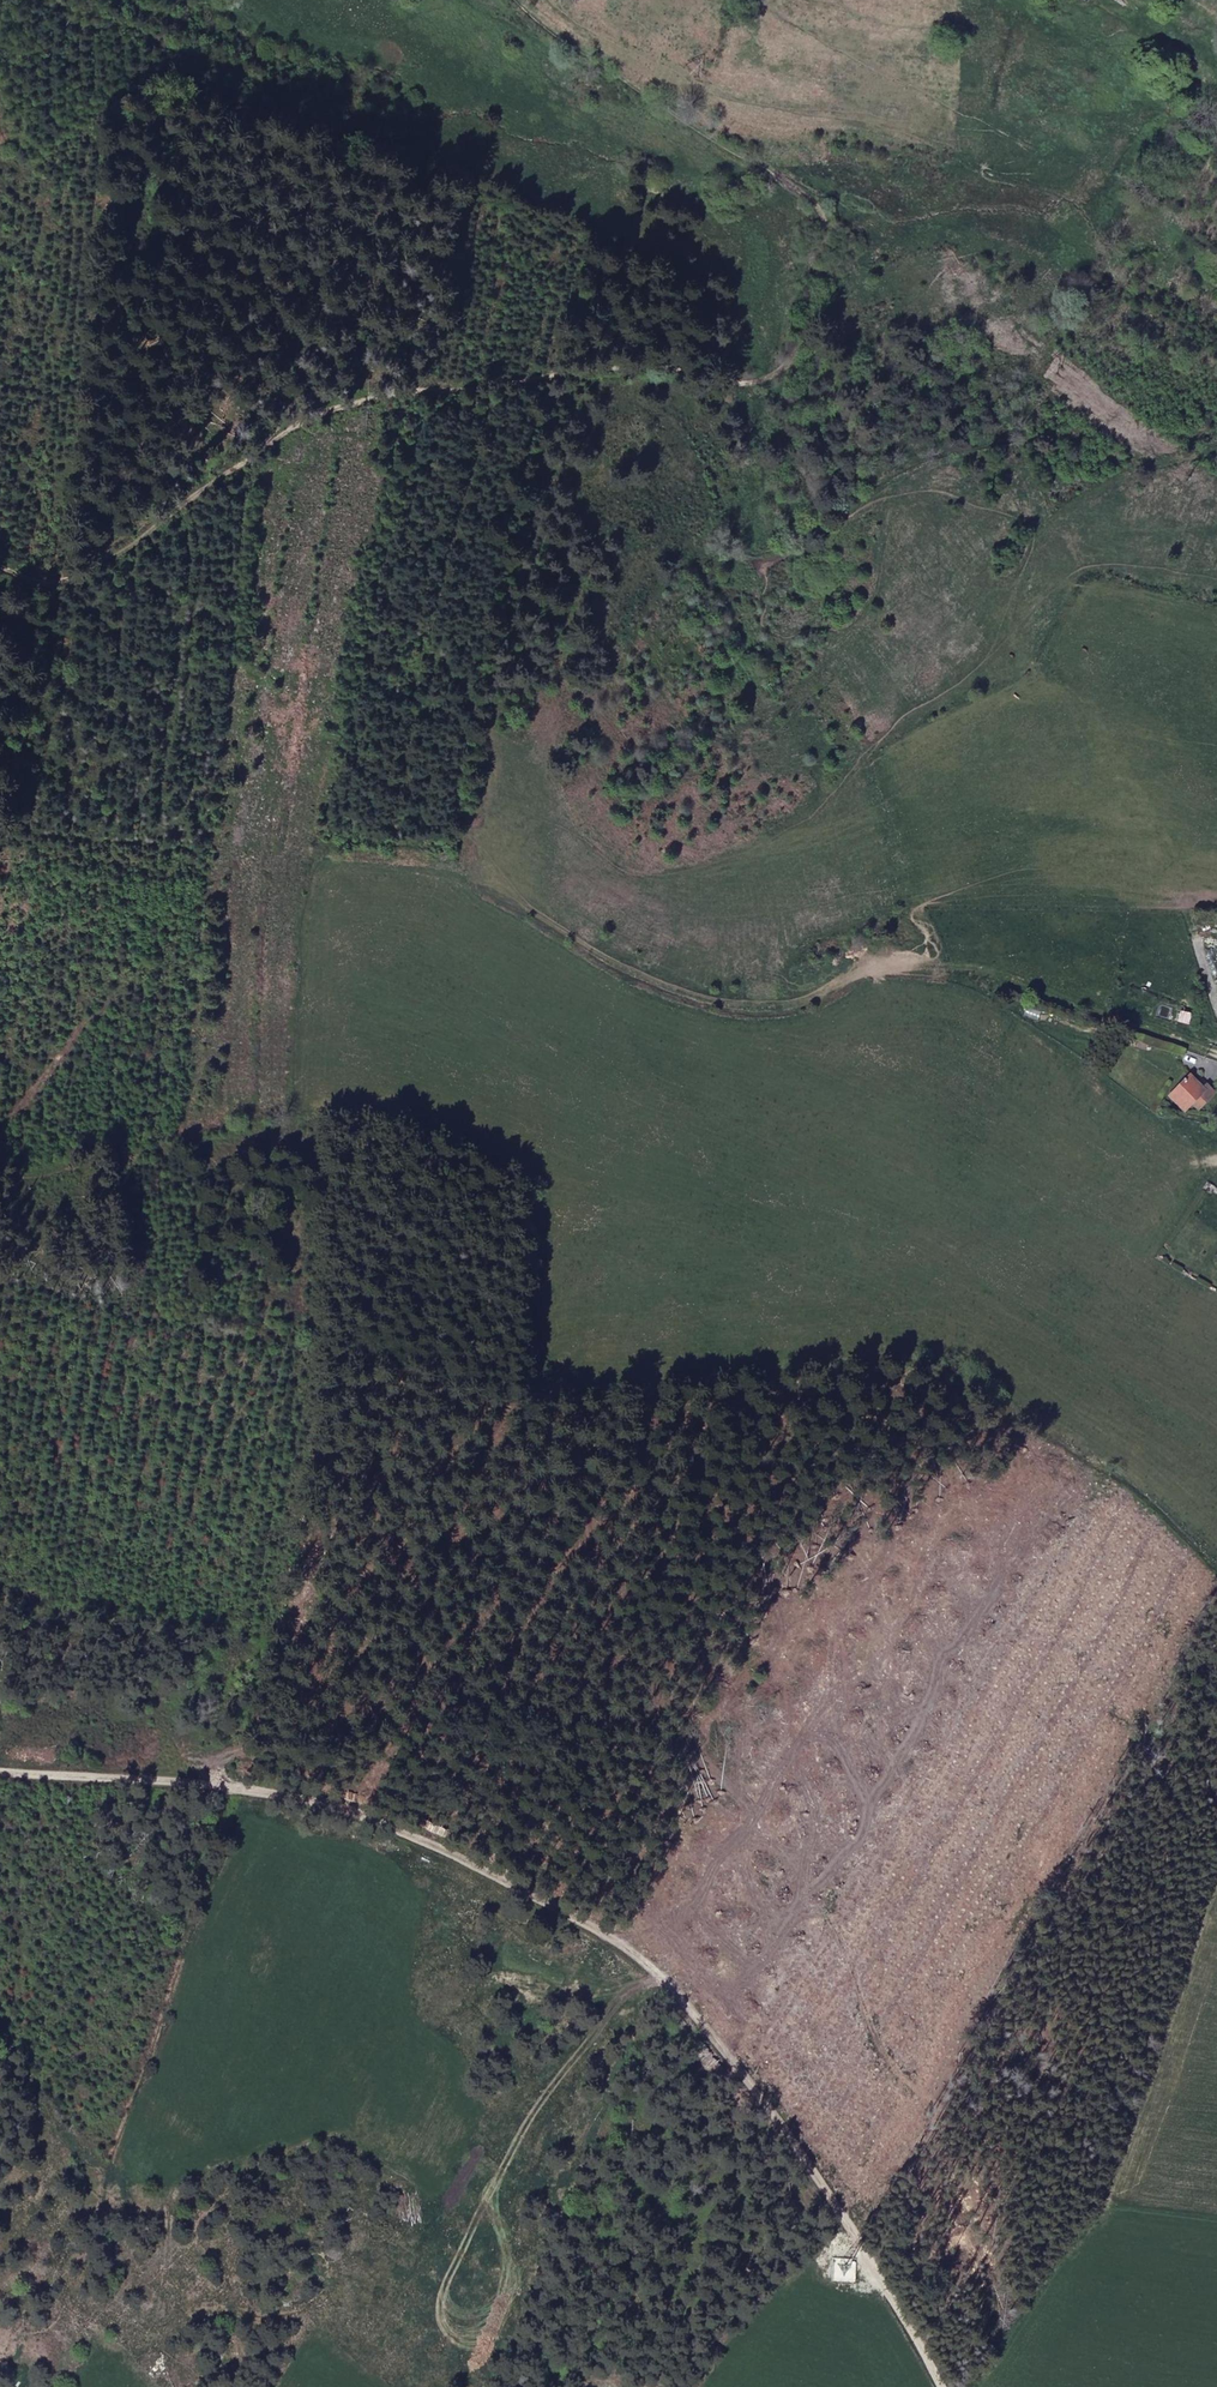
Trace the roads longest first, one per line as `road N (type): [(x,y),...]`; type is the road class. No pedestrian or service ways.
road 1 (track): [(0,569),(75,583),(282,436),(338,405),(378,394),(648,366),(760,381),(777,367),(799,339),(813,280),(822,226),(809,196),(620,84),(520,0)]
road 2 (track): [(1216,2214),(1078,2190),(1012,2159),(913,2090),(865,2025),(830,1923),(769,1830),(701,1756),(669,1742),(539,1715),(420,1714),(290,1736),(166,1775)]
road 3 (track): [(0,1770),(166,1775),(303,1796),(501,1876),(632,1950),(779,2119),(876,2262),(945,2386)]

